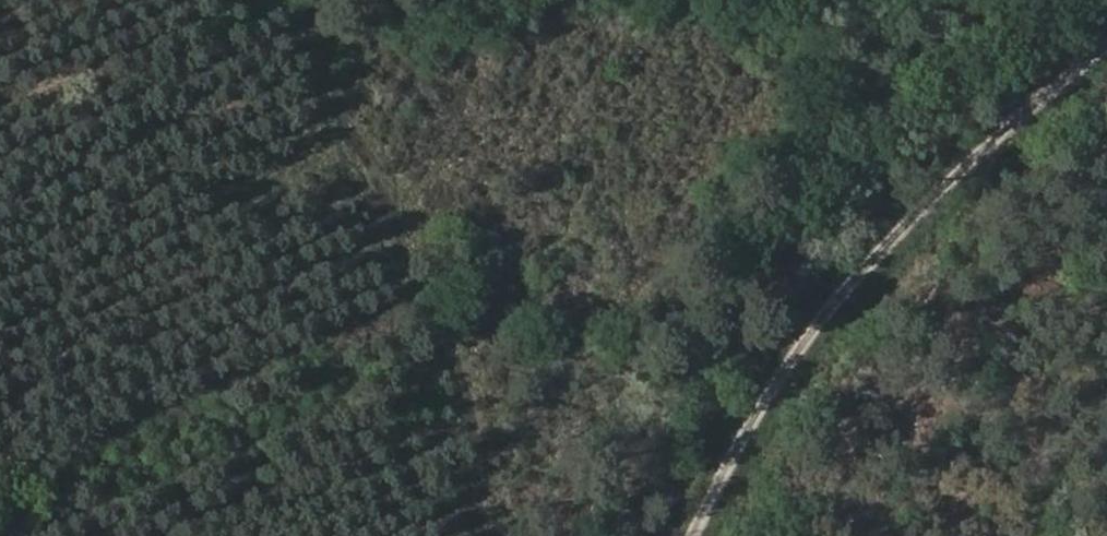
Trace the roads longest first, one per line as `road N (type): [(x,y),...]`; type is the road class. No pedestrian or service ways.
road 1 (track): [(715,535),(859,275),(1106,67)]

